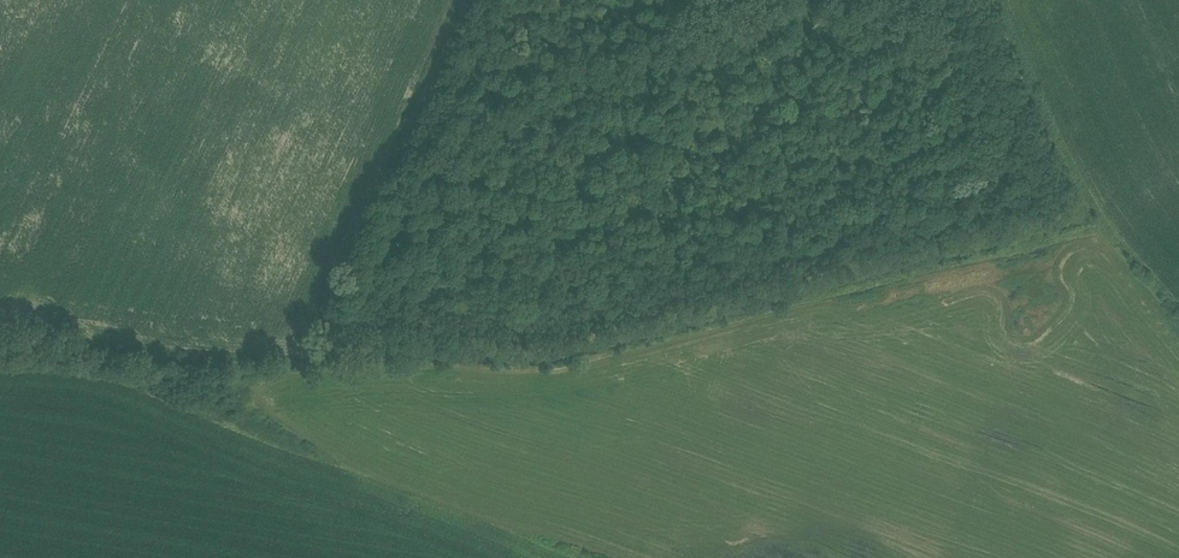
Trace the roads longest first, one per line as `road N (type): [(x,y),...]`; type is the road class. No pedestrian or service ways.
road 1 (track): [(463,0),(393,163)]

